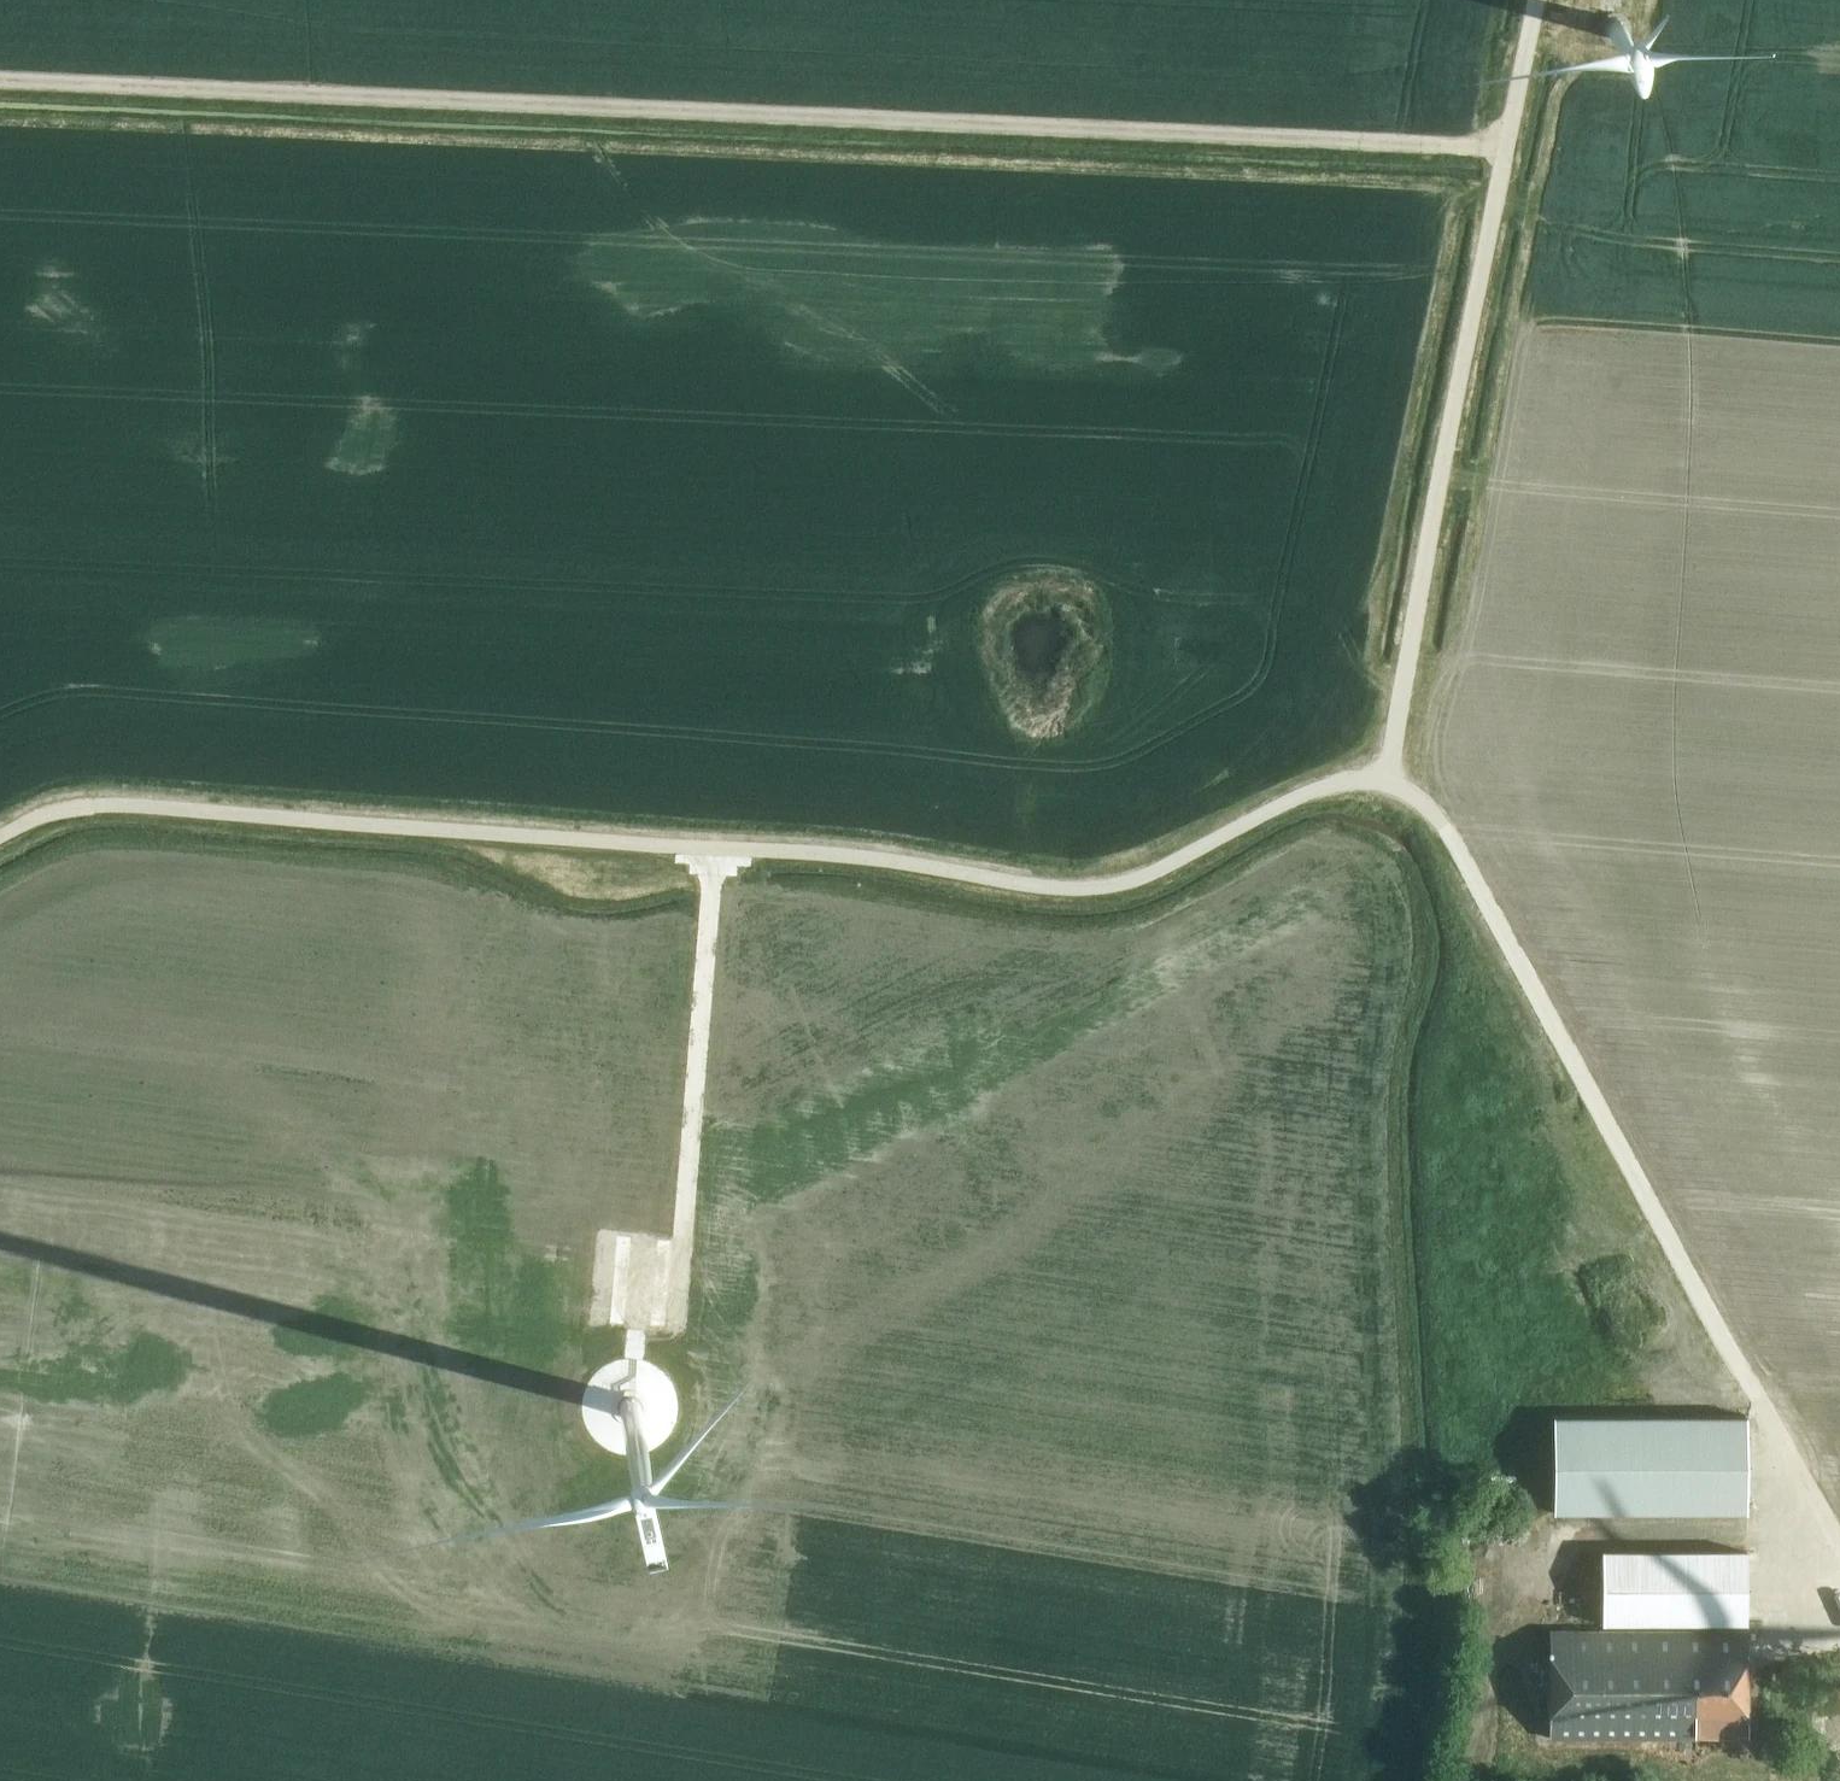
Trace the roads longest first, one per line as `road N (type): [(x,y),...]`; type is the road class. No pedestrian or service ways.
road 1 (unclassified): [(0,830),(24,816),(88,804),(894,861),(1027,880),(1161,860),(1322,777),(1387,762),(1405,777)]

